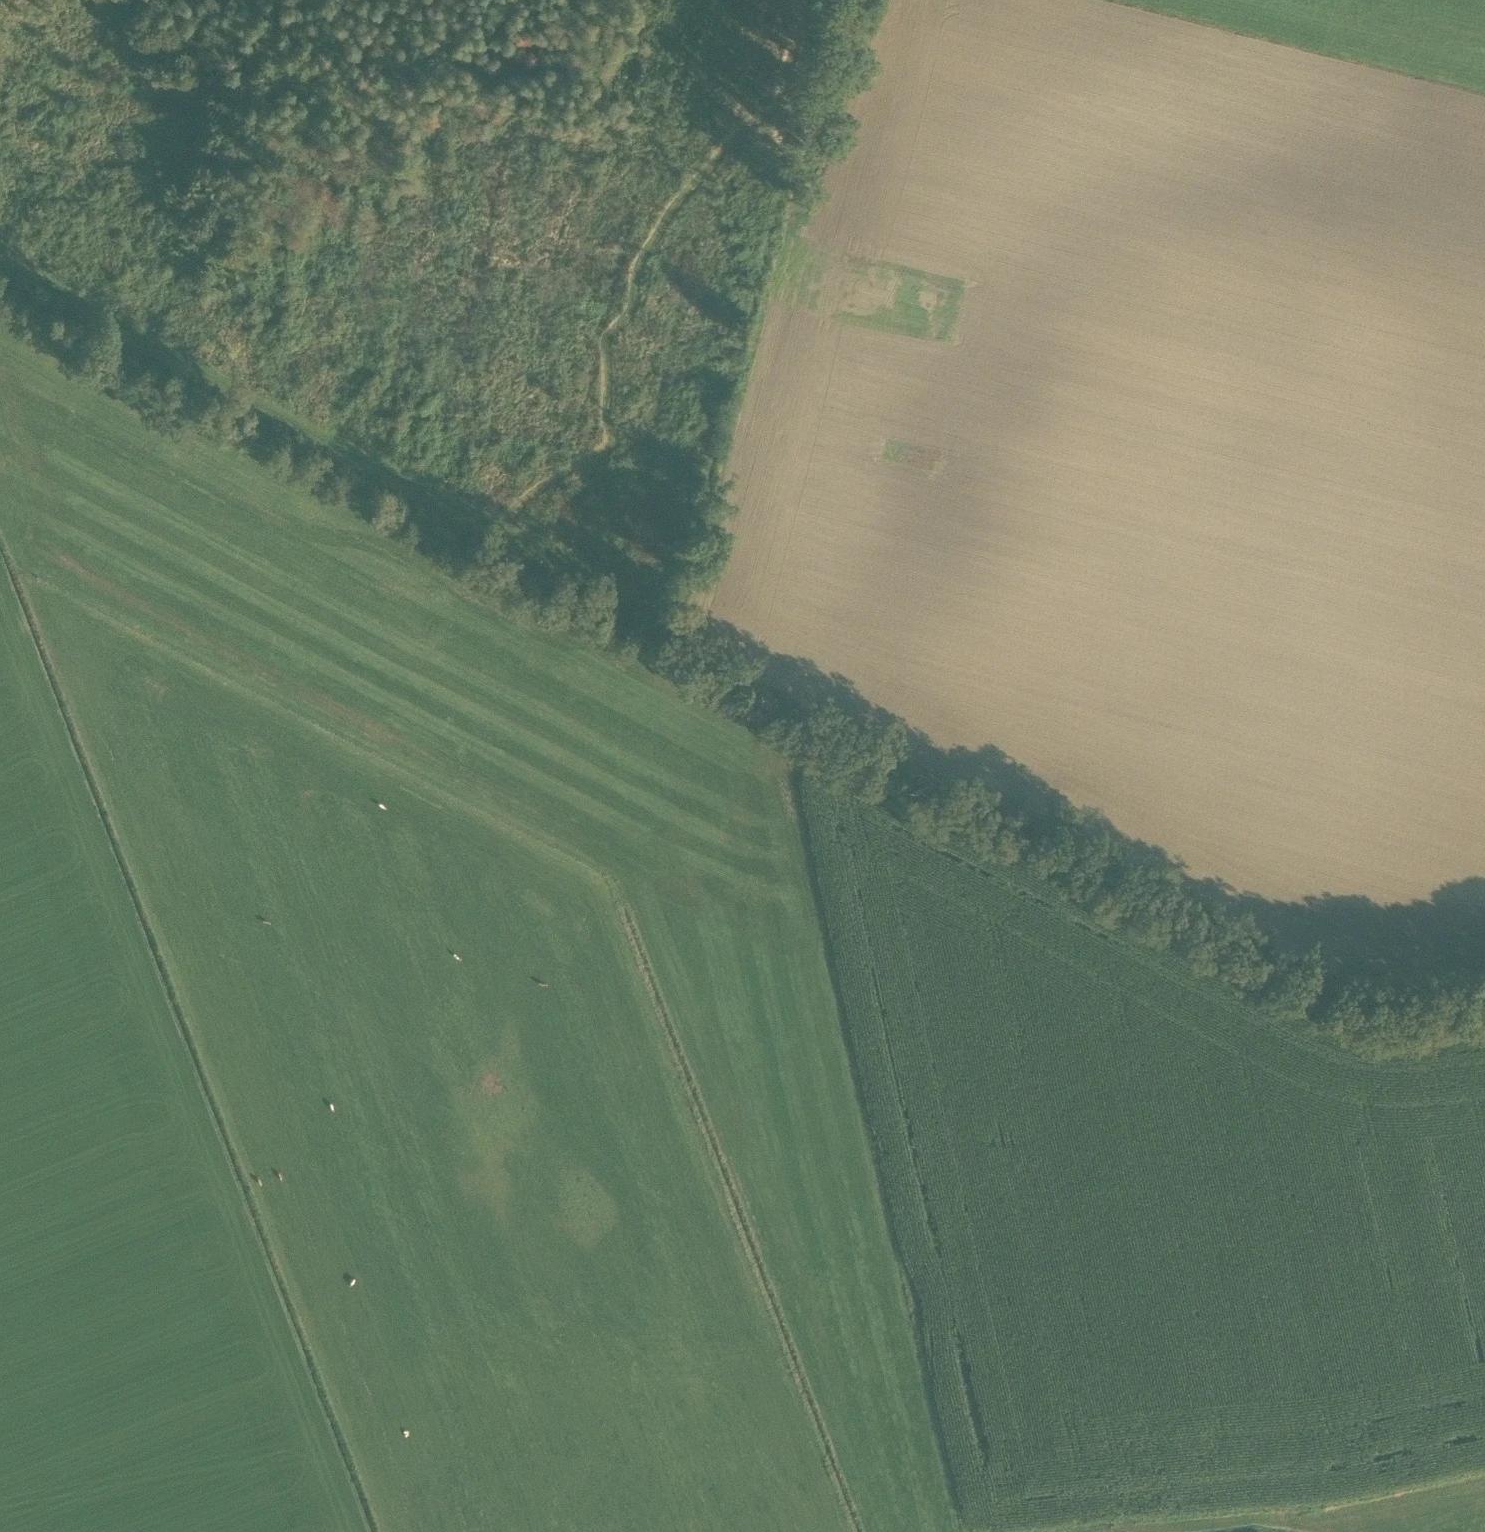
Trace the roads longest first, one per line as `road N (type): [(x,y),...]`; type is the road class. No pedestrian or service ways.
road 1 (track): [(594,887),(674,1385),(793,1531)]

